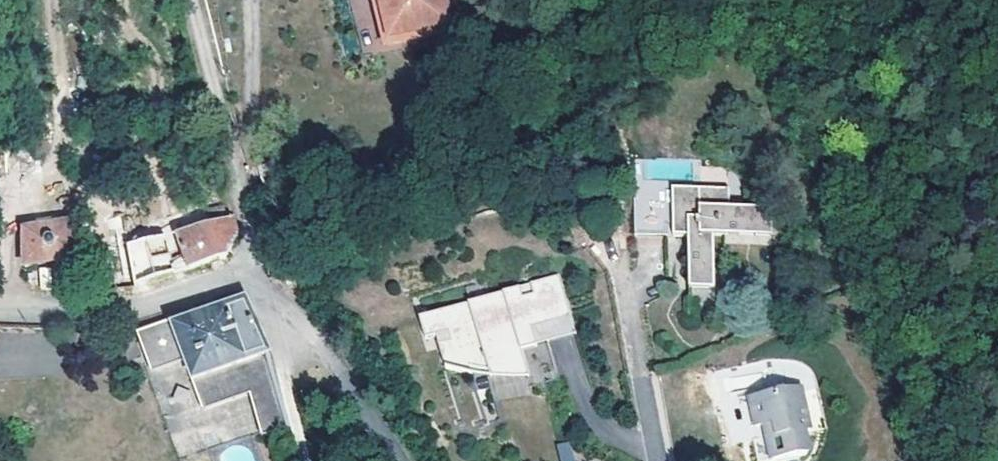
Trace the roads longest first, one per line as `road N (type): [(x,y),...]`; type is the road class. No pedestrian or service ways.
road 1 (residential): [(0,311),(95,311),(254,274),(340,375),(399,460)]

